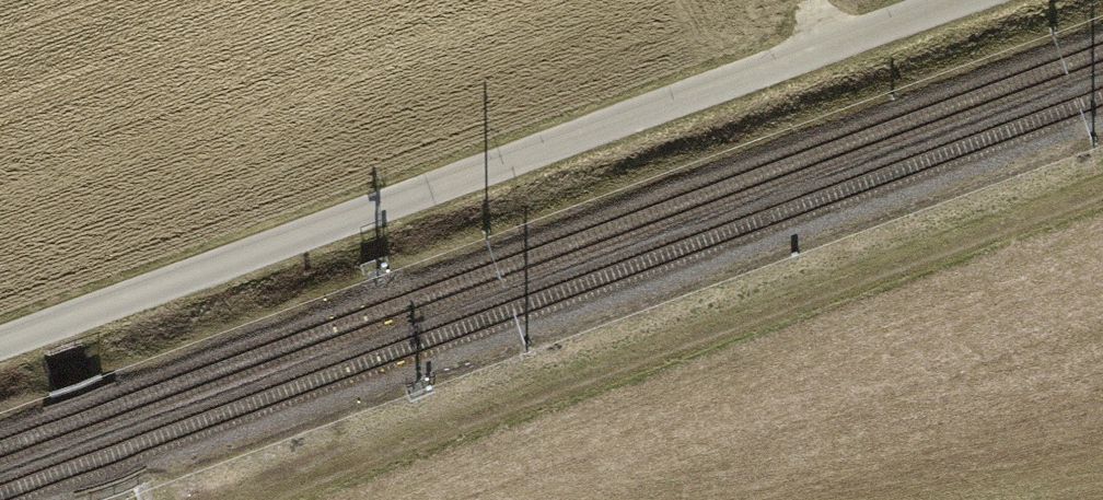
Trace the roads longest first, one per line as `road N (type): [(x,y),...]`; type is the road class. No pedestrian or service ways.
road 1 (track): [(968,0),(0,344)]
road 2 (track): [(246,499),(1102,179)]
road 3 (track): [(69,368),(111,491)]

